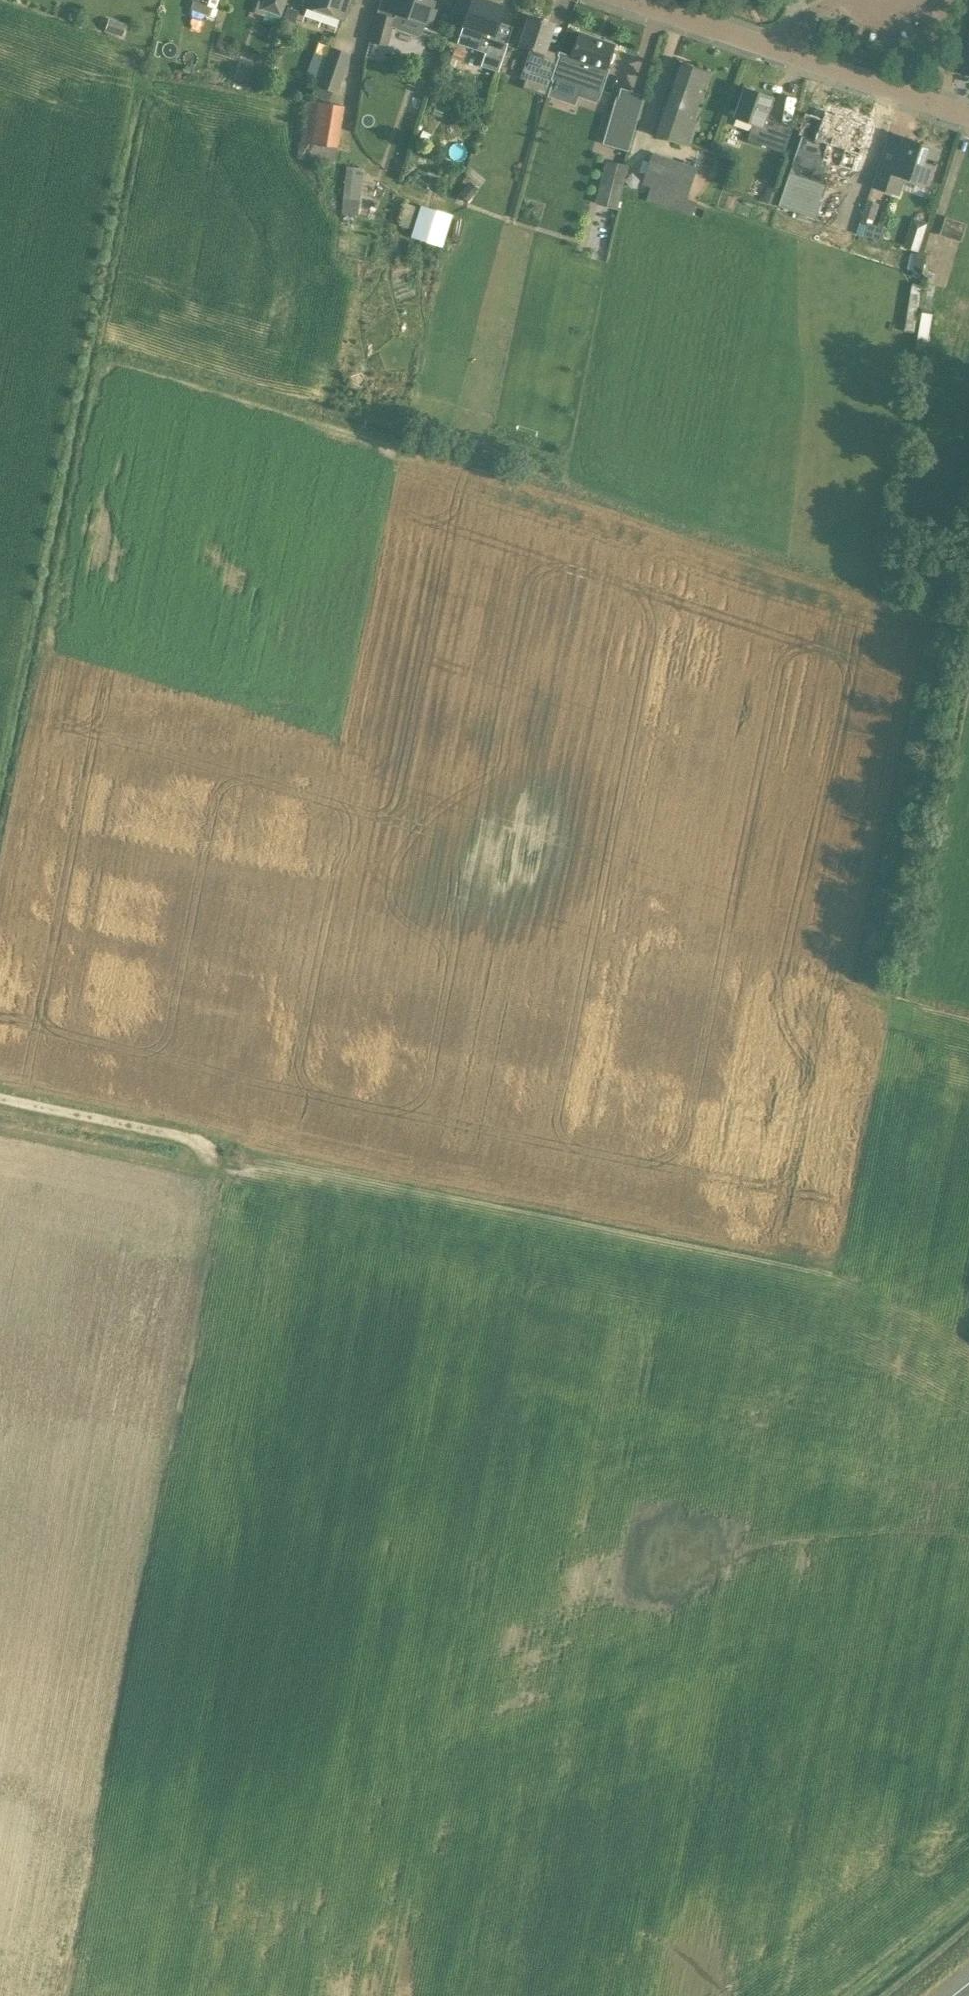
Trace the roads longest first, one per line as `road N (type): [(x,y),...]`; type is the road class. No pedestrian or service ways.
road 1 (unclassified): [(968,116),(637,0)]
road 2 (unclassified): [(192,1138),(0,1098)]

